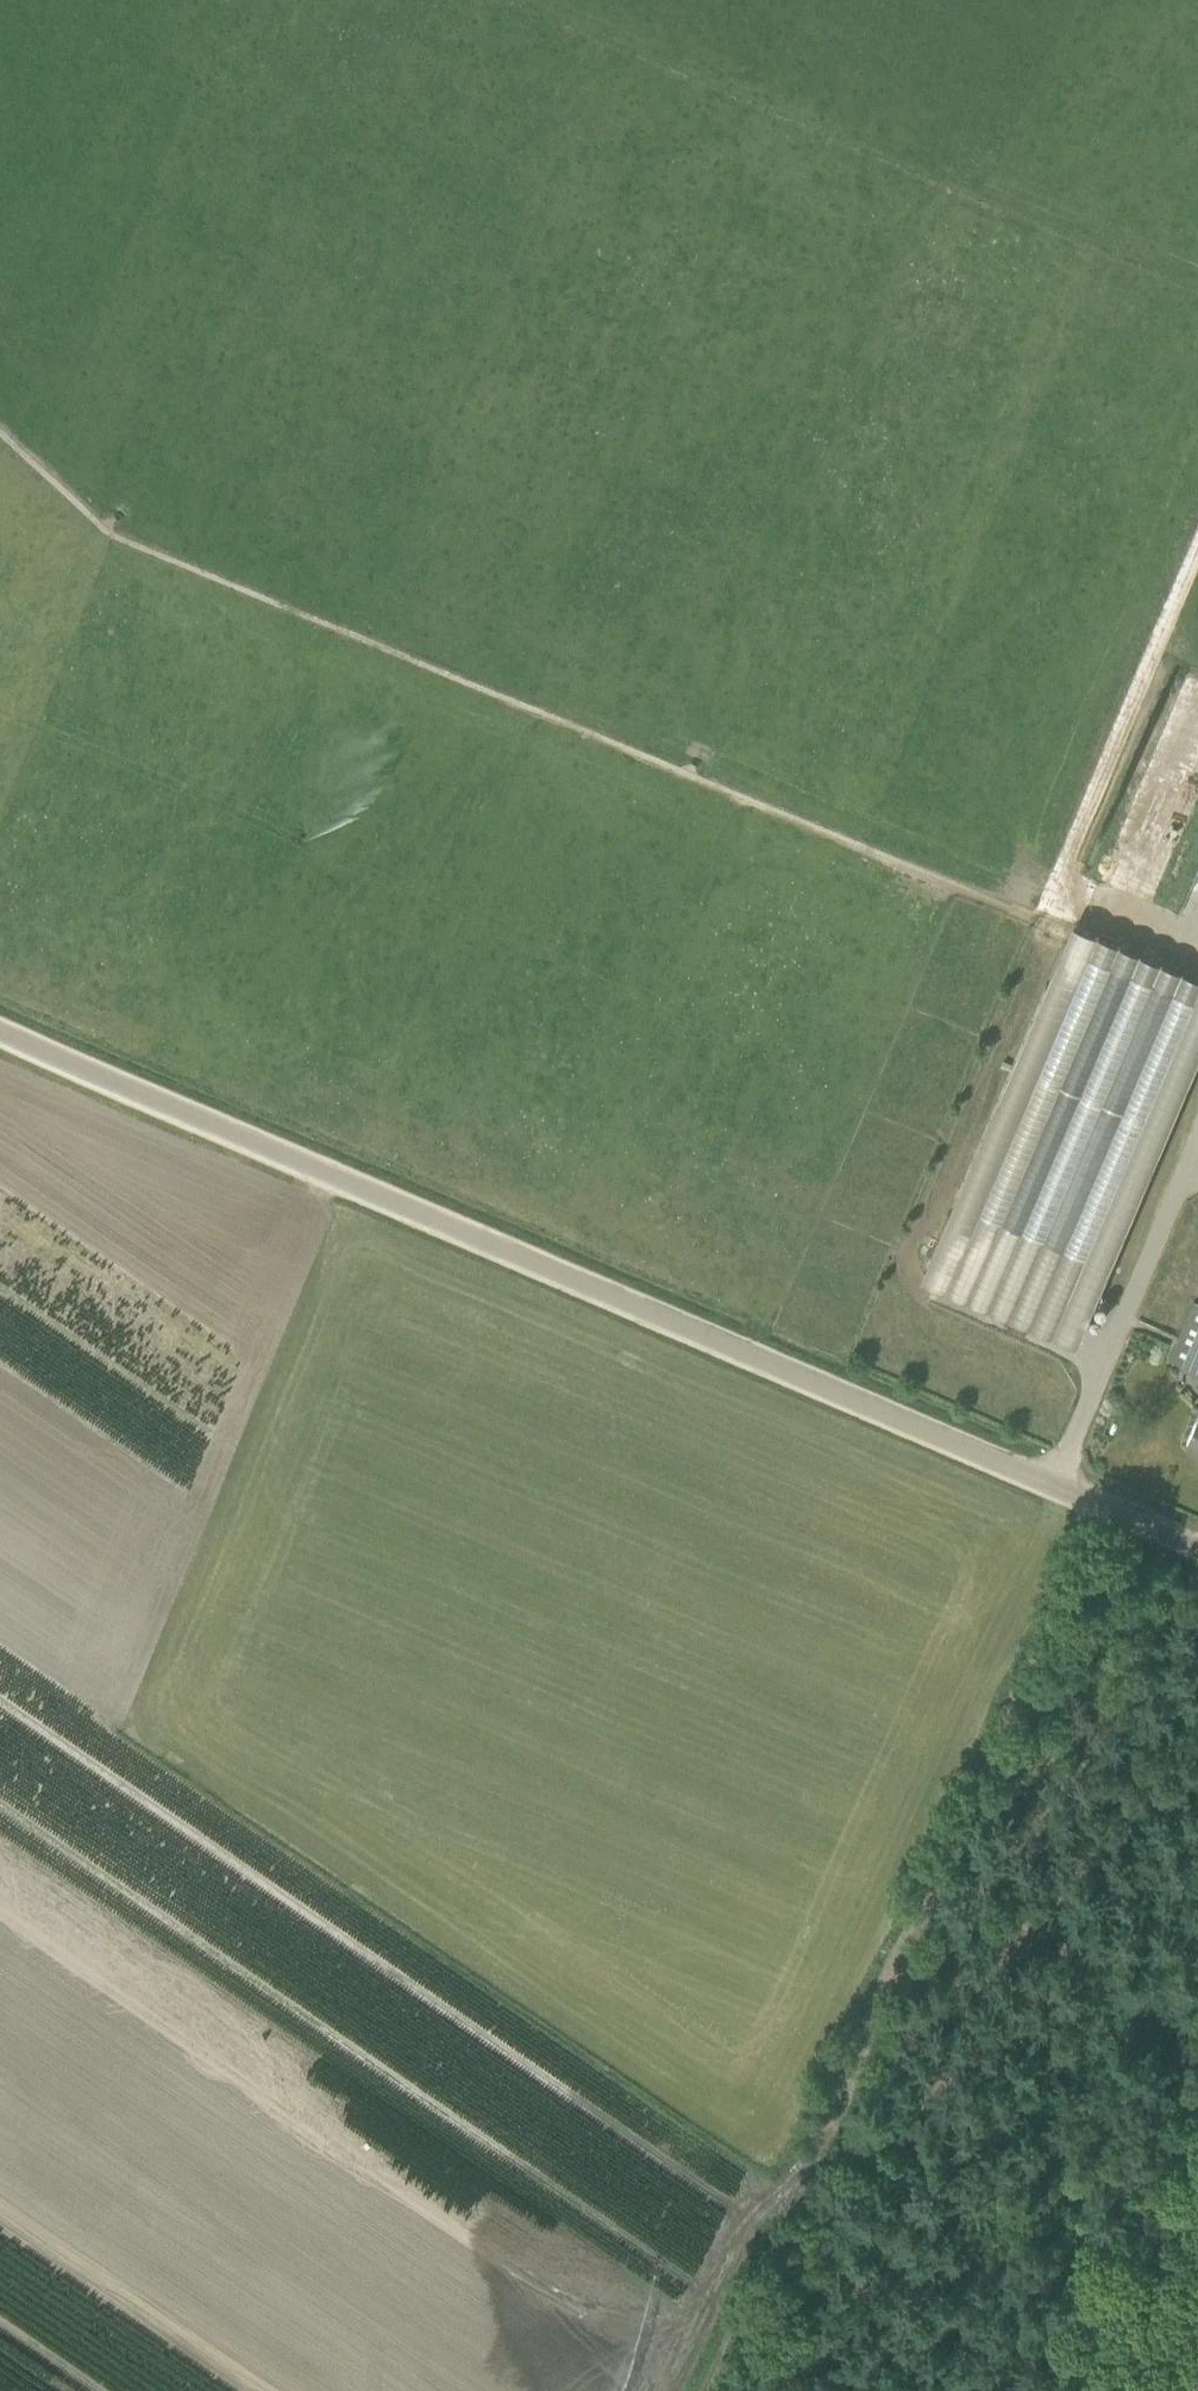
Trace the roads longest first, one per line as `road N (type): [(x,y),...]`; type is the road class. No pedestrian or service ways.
road 1 (tertiary): [(1197,1543),(0,1026)]
road 2 (track): [(1116,1508),(714,2390)]

